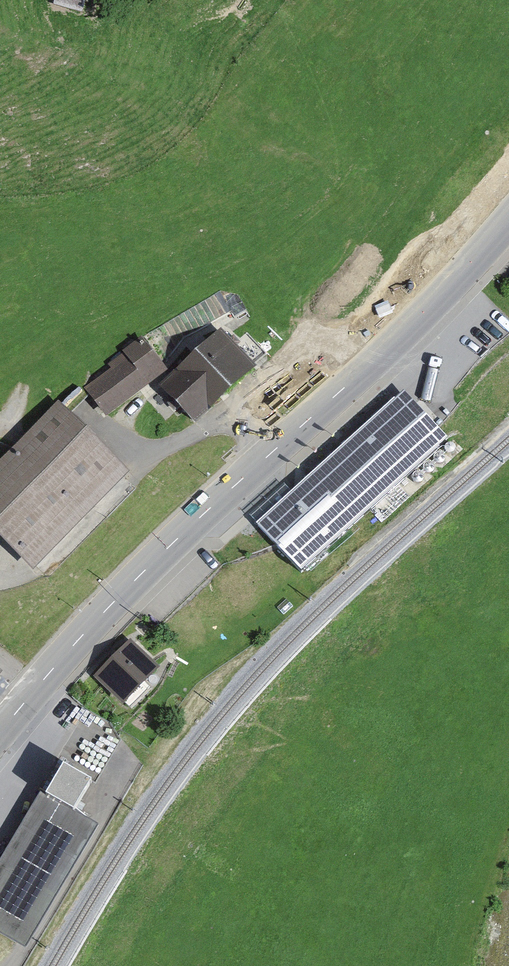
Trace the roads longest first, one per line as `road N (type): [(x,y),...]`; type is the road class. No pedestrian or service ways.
road 1 (secondary): [(508,221),(369,365),(144,572),(0,733)]

